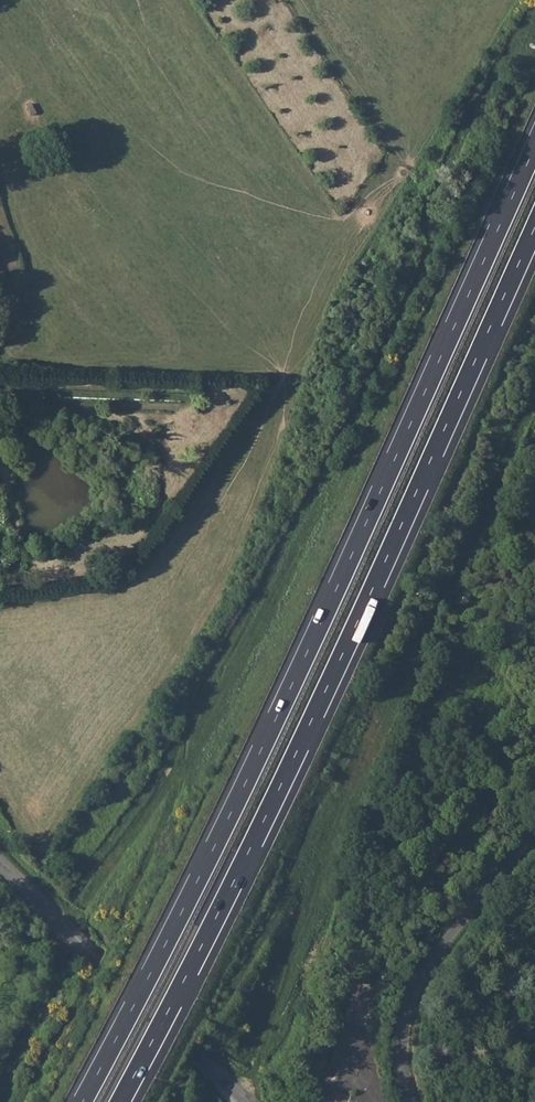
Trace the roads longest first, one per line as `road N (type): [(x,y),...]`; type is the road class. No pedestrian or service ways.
road 1 (motorway): [(534,148),(258,757),(83,1101)]
road 2 (motorway): [(121,1101),(285,779),(534,228)]
road 3 (unclassified): [(416,1101),(406,1025),(421,986),(534,835)]
road 4 (tertiary): [(0,866),(219,1075)]
road 5 (track): [(68,932),(0,1079)]

